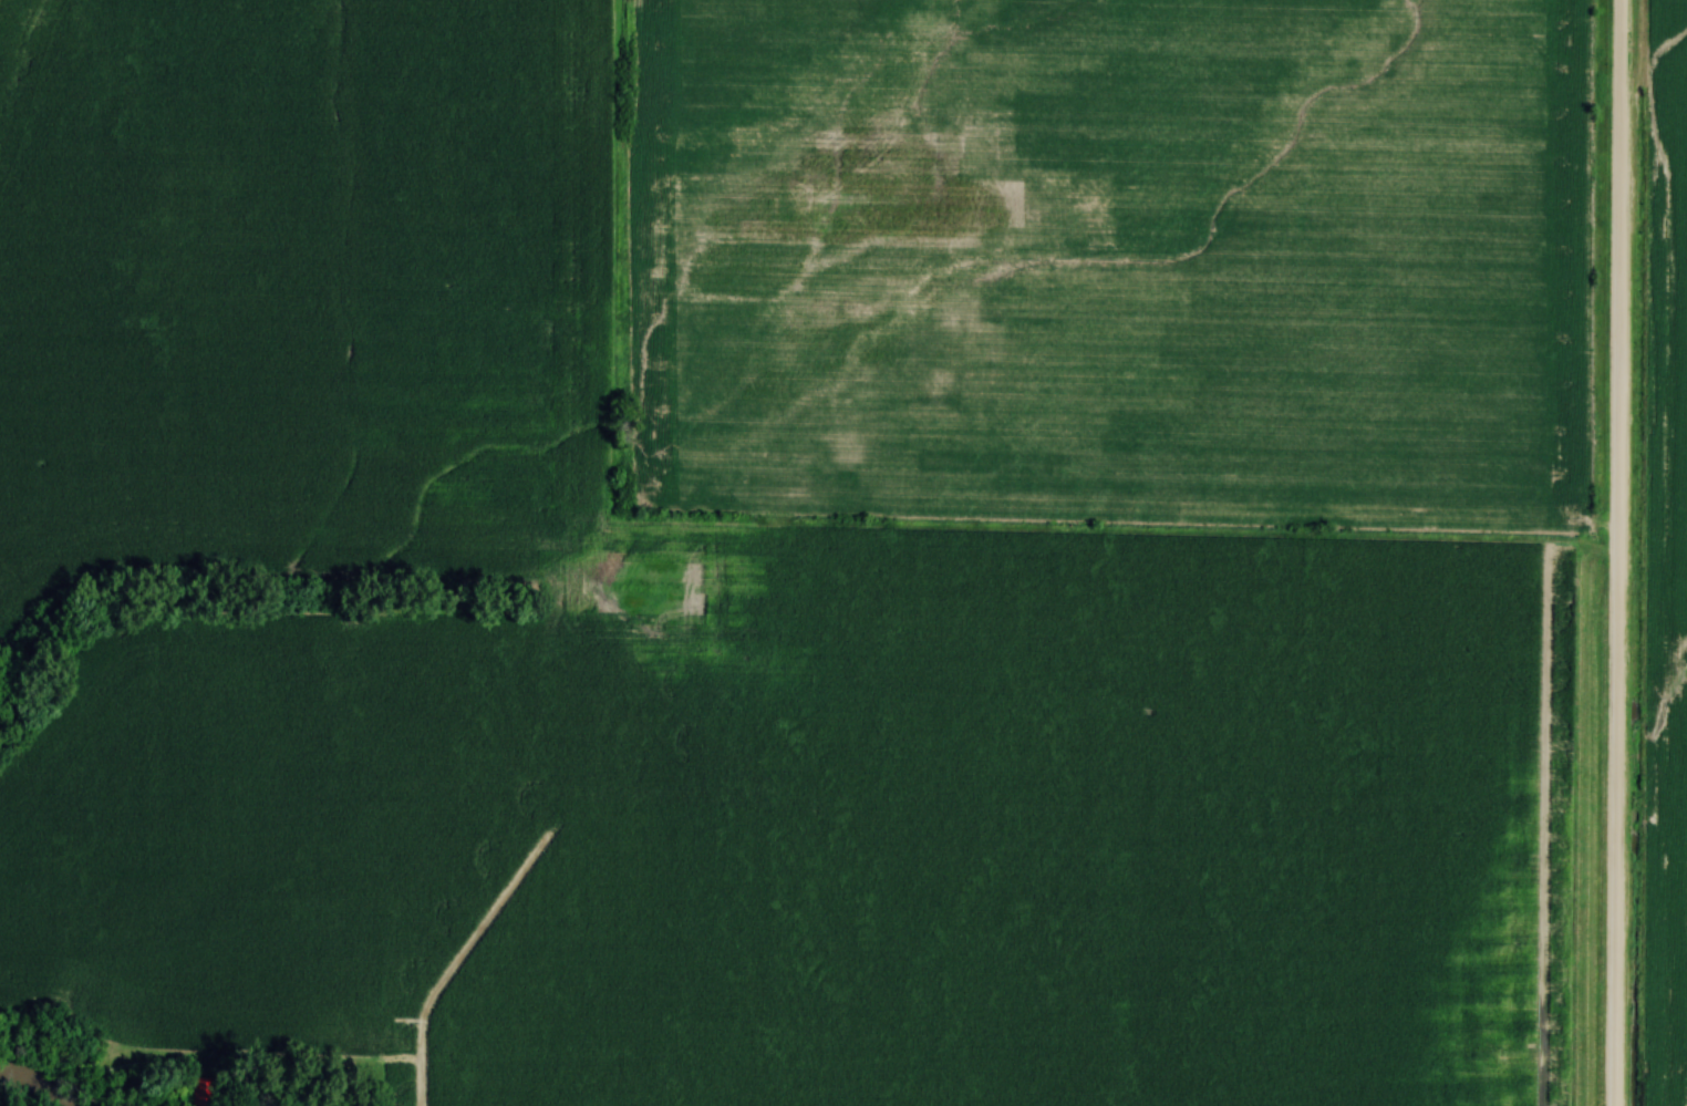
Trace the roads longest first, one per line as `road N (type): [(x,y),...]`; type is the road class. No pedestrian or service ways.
road 1 (residential): [(1613,1105),(1623,0)]

